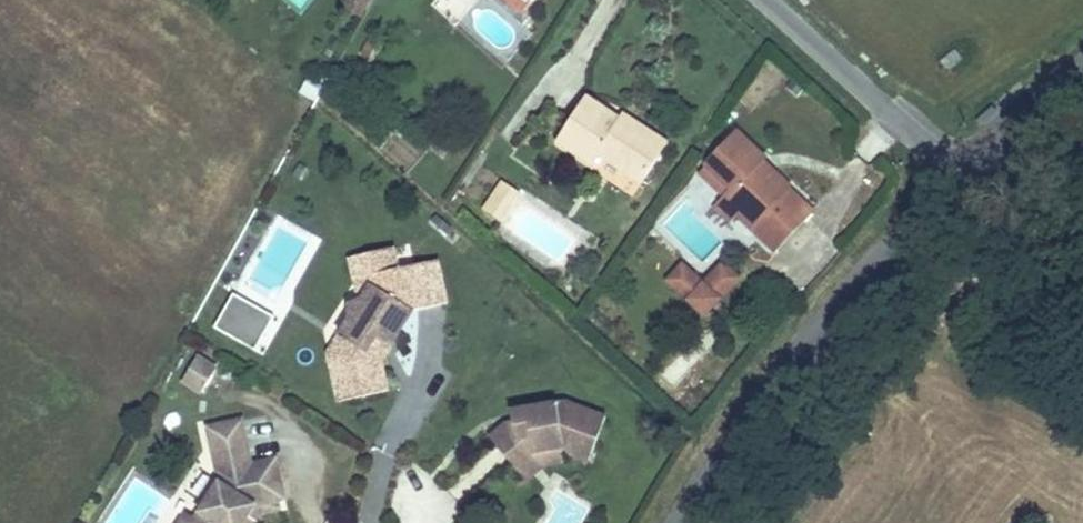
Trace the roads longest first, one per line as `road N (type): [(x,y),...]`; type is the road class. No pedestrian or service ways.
road 1 (unclassified): [(681,522),(782,376),(958,181)]
road 2 (residential): [(958,181),(770,0)]
road 3 (unclassified): [(958,181),(1082,72)]

